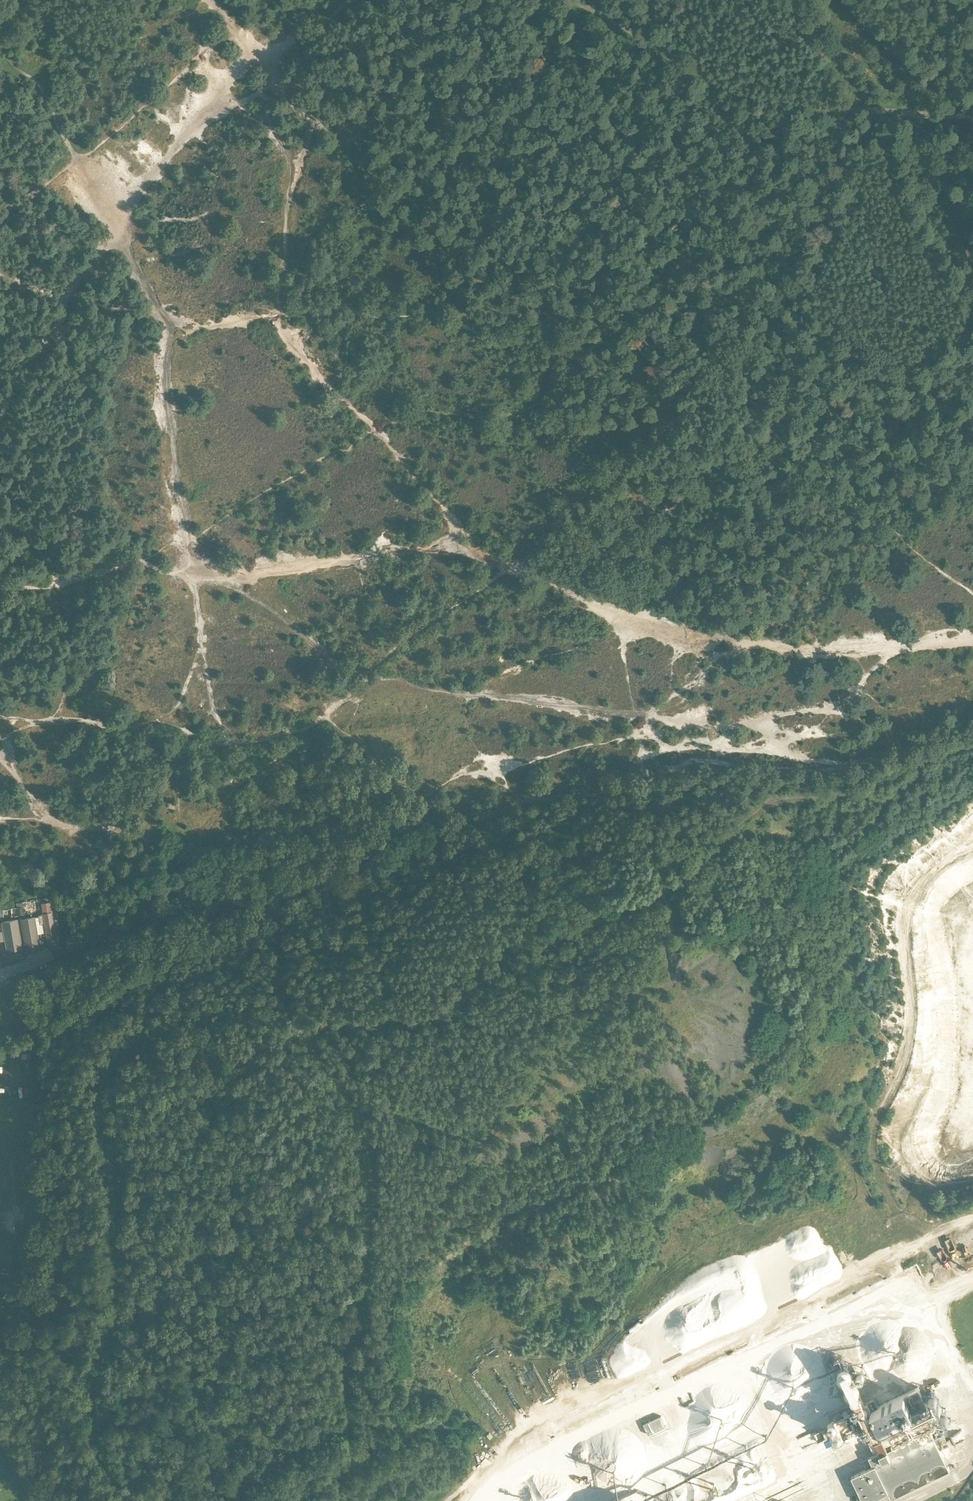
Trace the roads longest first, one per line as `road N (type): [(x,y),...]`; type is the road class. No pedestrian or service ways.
road 1 (track): [(872,110),(785,105),(669,58)]
road 2 (track): [(141,931),(269,890)]

